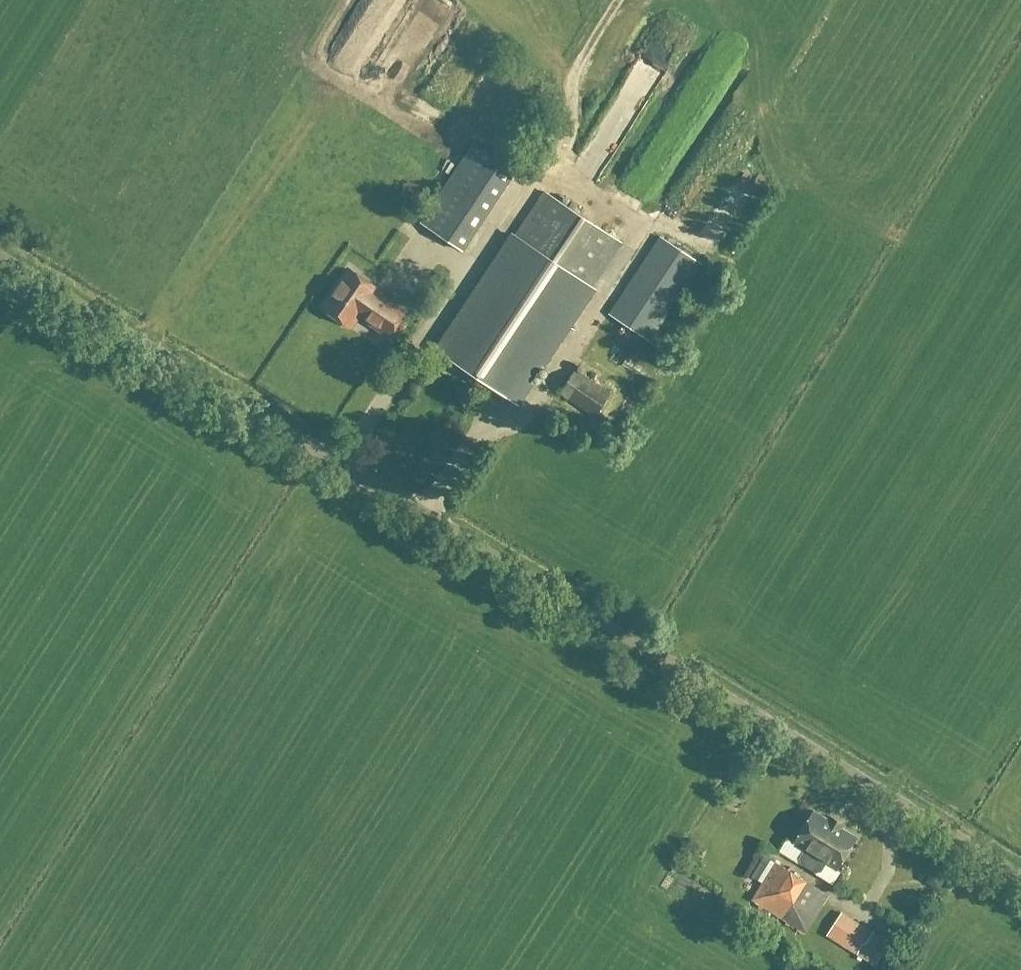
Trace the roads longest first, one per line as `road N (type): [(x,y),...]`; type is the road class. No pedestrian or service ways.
road 1 (unclassified): [(1020,878),(0,251)]
road 2 (track): [(567,181),(570,78),(618,0)]

